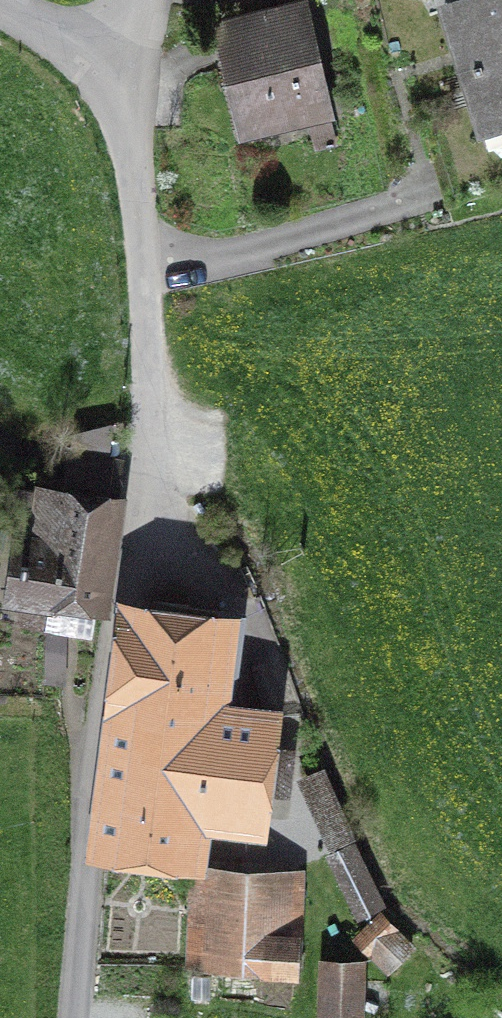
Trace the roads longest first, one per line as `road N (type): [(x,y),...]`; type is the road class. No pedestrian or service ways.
road 1 (unclassified): [(120,67),(139,164),(150,459),(84,855),(73,1017)]
road 2 (residential): [(120,67),(0,2)]

